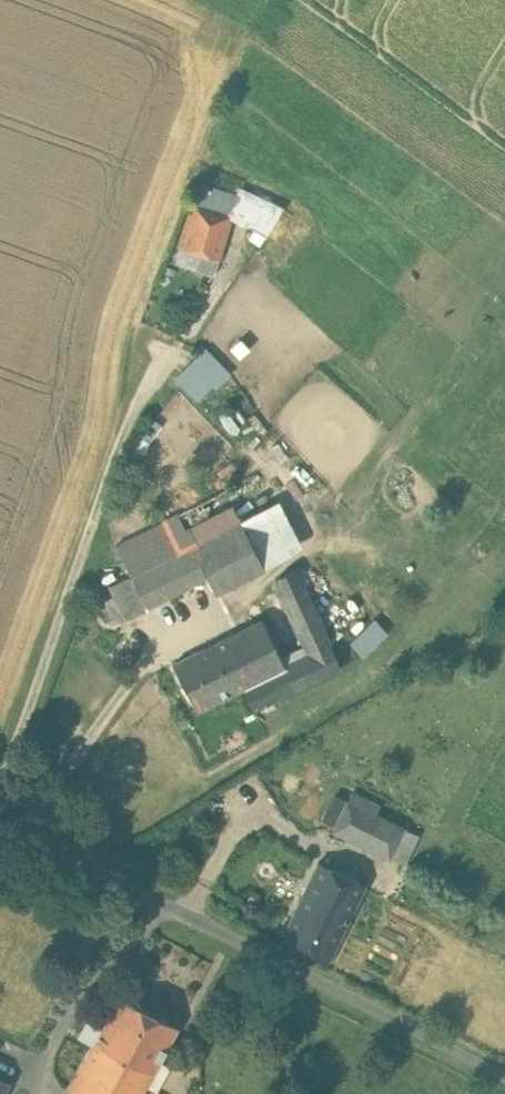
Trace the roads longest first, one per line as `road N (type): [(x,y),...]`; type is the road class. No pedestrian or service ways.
road 1 (track): [(504,1077),(0,820)]
road 2 (track): [(0,783),(127,426),(164,361)]
road 3 (track): [(27,834),(152,654)]
road 4 (track): [(165,905),(55,1034),(38,1080)]
road 5 (track): [(187,916),(245,819),(273,821)]

